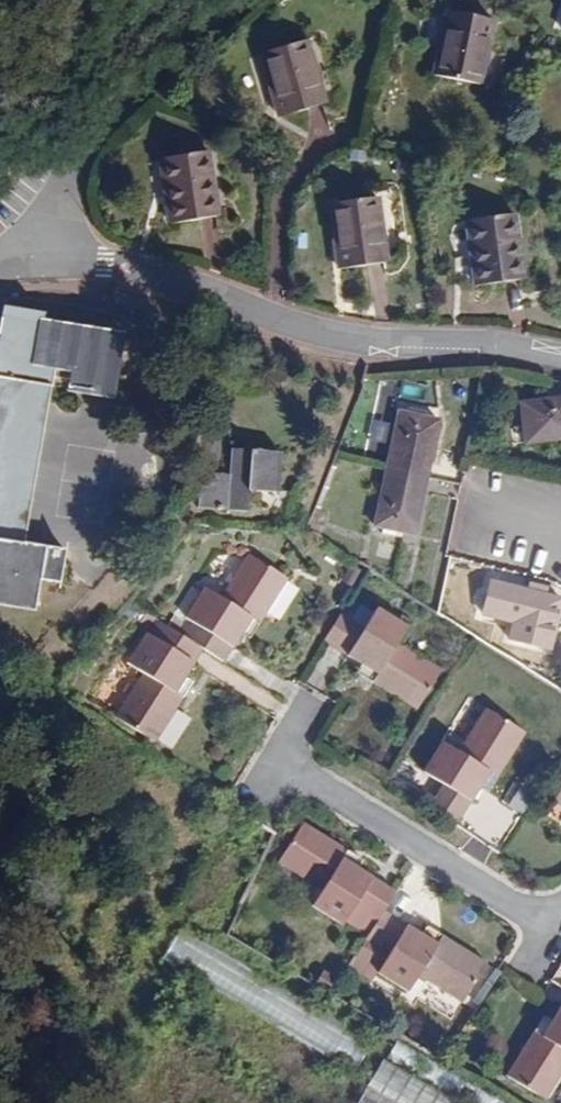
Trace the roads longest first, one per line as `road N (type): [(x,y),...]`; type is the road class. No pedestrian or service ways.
road 1 (residential): [(0,267),(105,264),(369,346),(560,366)]
road 2 (residential): [(299,723),(270,768),(459,889),(534,922),(560,911)]

